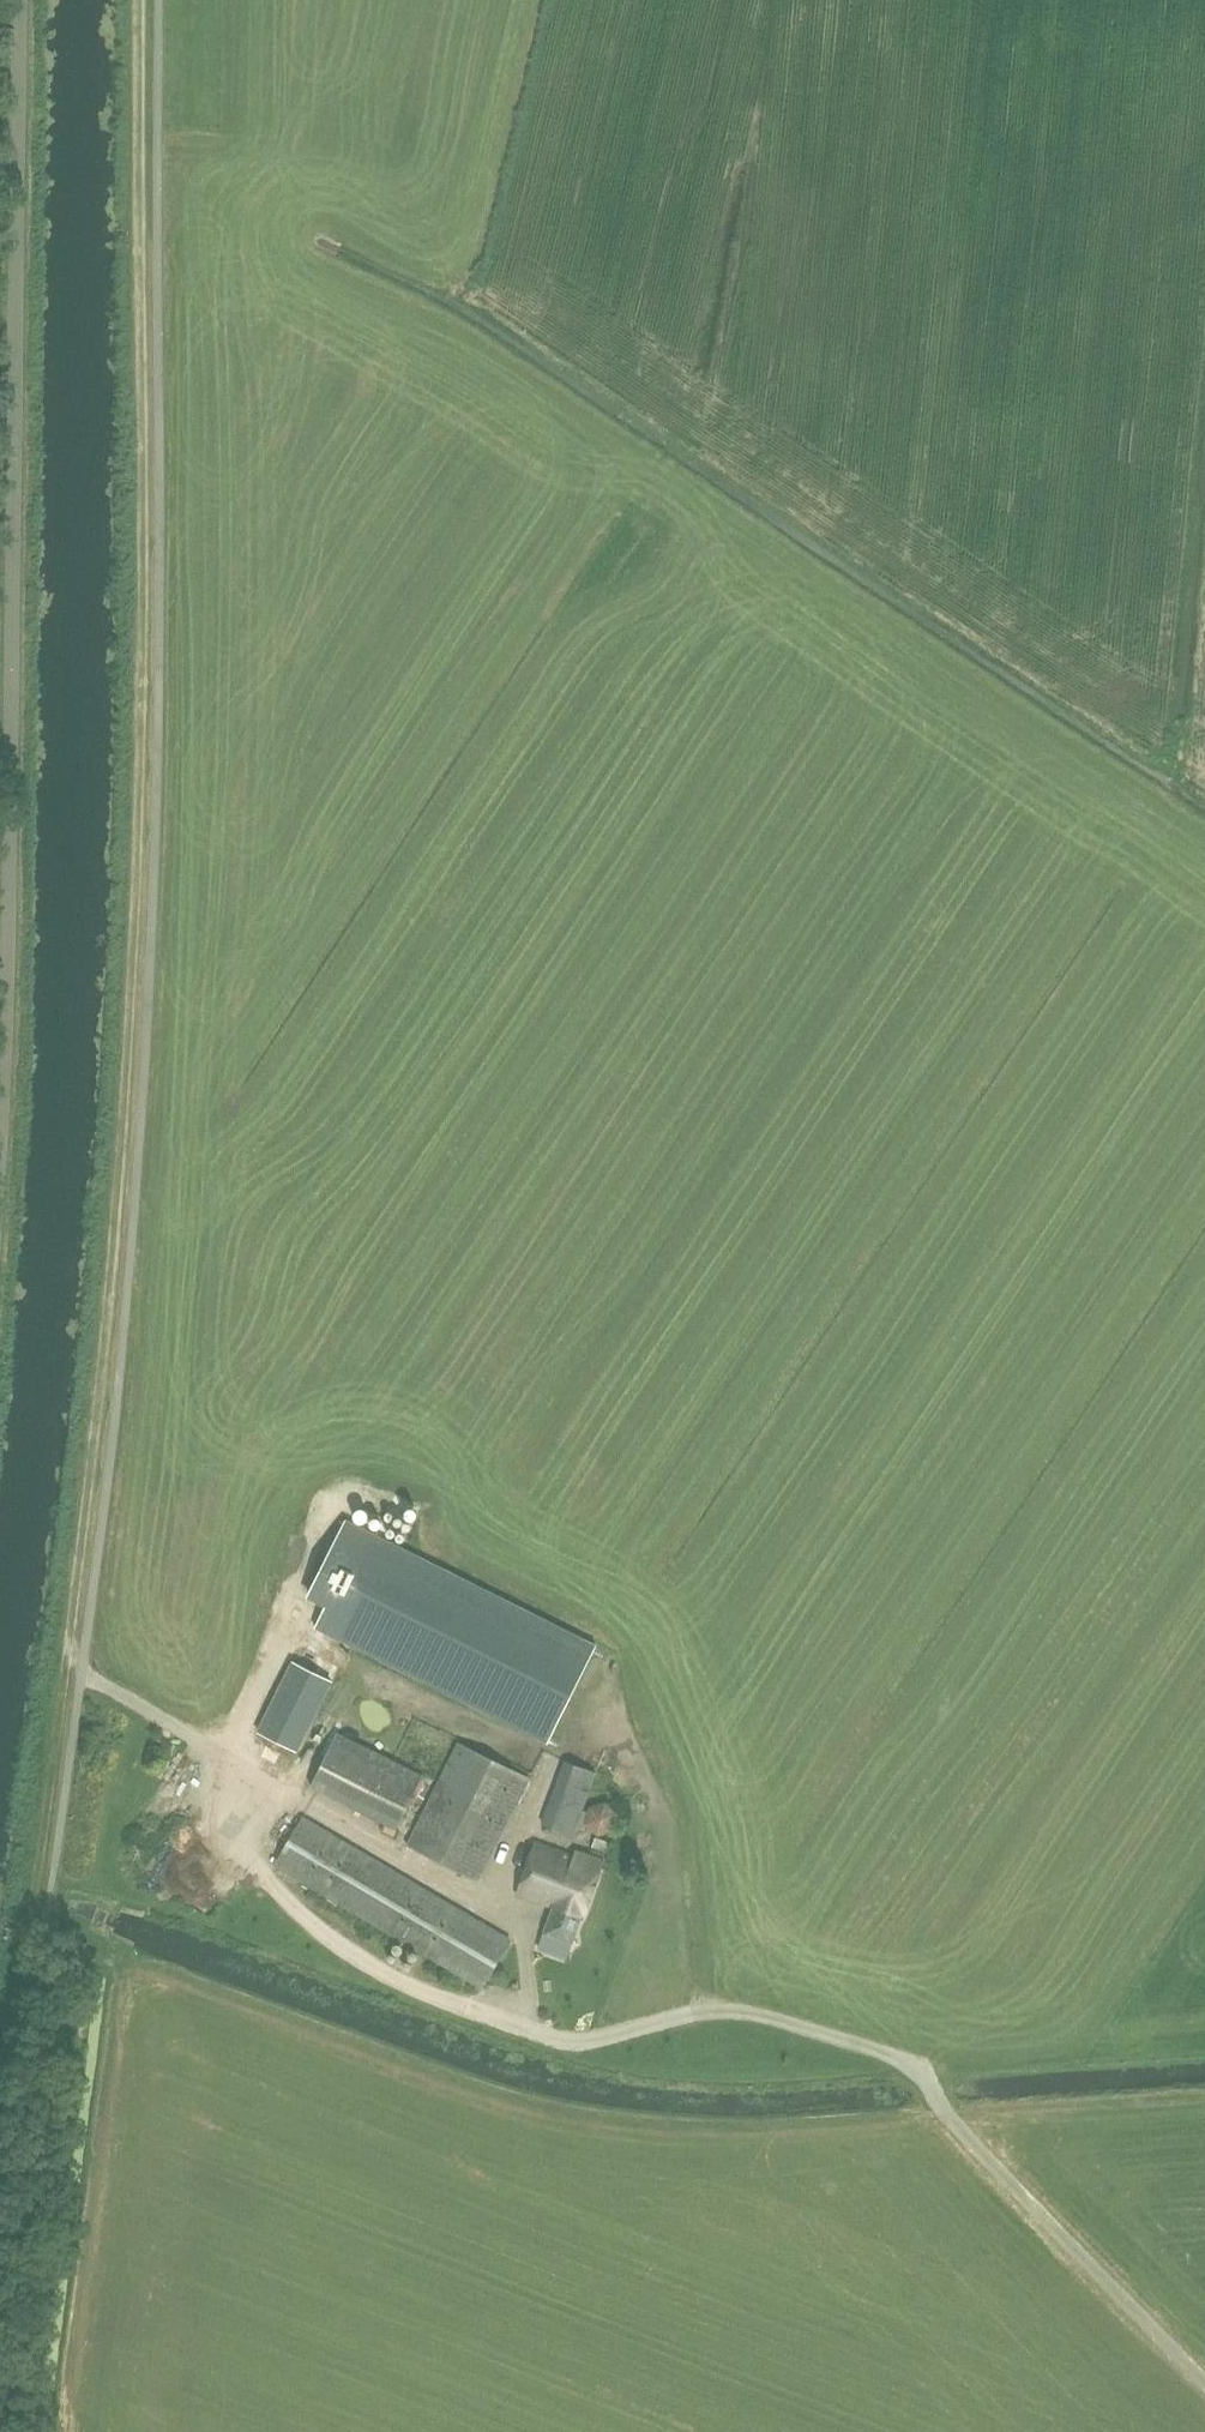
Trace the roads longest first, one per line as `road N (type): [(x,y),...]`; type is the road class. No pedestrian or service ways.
road 1 (track): [(0,2137),(90,1445),(118,1014),(135,463),(138,0)]
road 2 (unclassified): [(0,1097),(20,0)]

